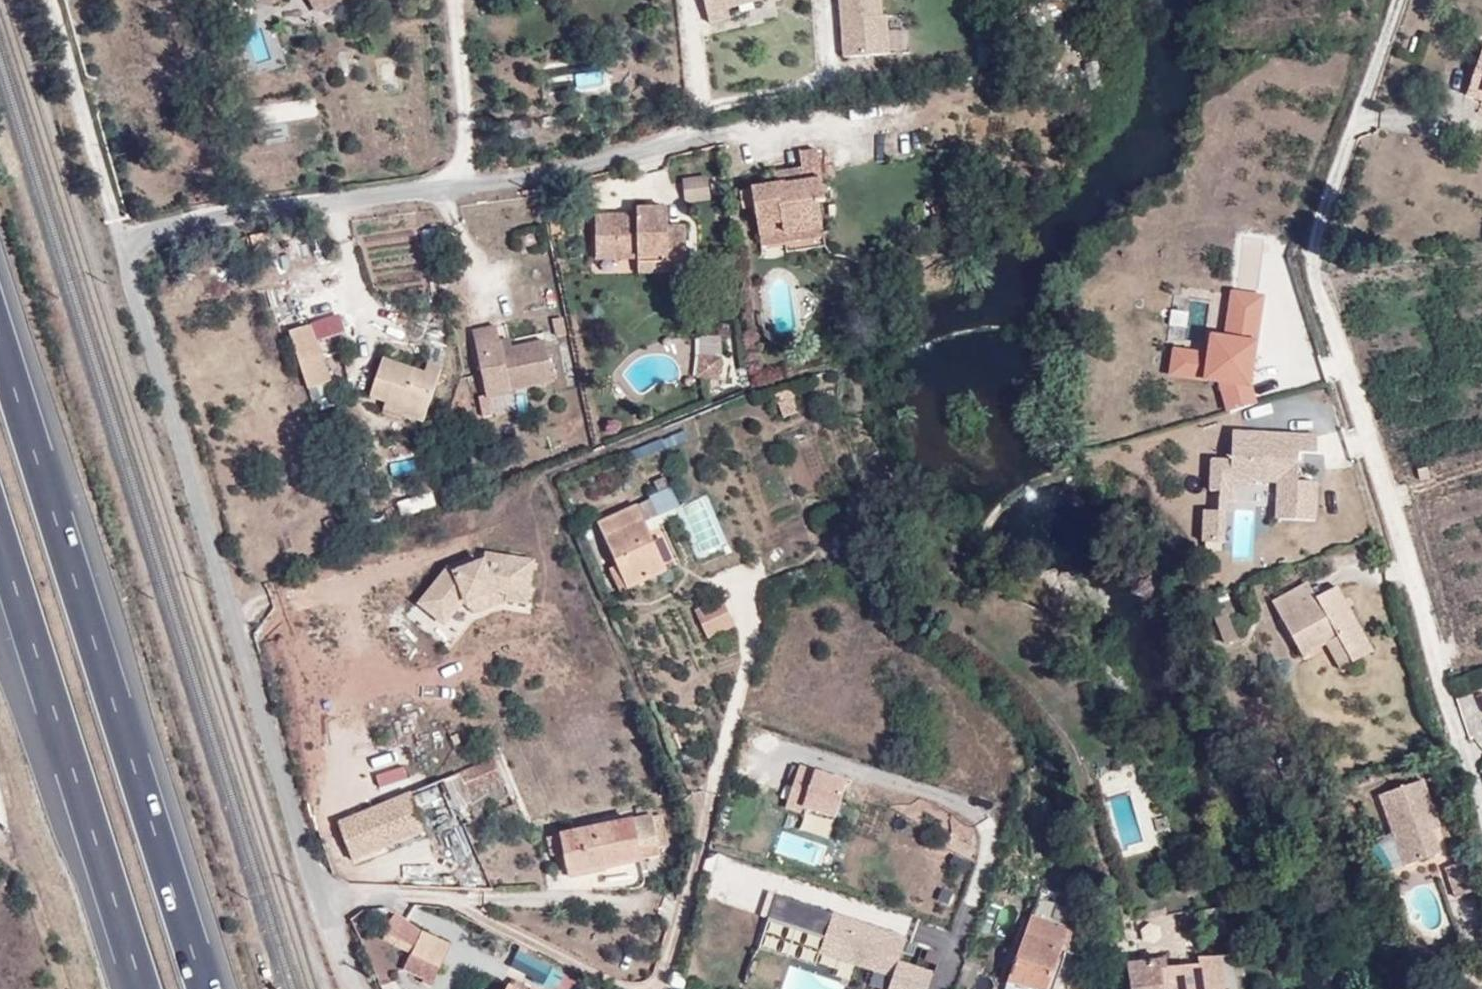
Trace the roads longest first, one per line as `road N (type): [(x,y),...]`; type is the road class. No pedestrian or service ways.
road 1 (residential): [(1481,787),(1317,261),(1402,0)]
road 2 (residential): [(326,896),(122,239)]
road 3 (motorway): [(206,988),(0,334)]
road 4 (motorway): [(0,538),(143,988)]
road 5 (residential): [(465,188),(869,93)]
road 6 (residential): [(663,988),(756,613)]
road 7 (residential): [(122,239),(322,199),(465,188)]
road 8 (residential): [(326,896),(453,899),(641,988)]
road 9 (residential): [(122,239),(55,0)]
road 10 (residential): [(465,188),(454,0)]

